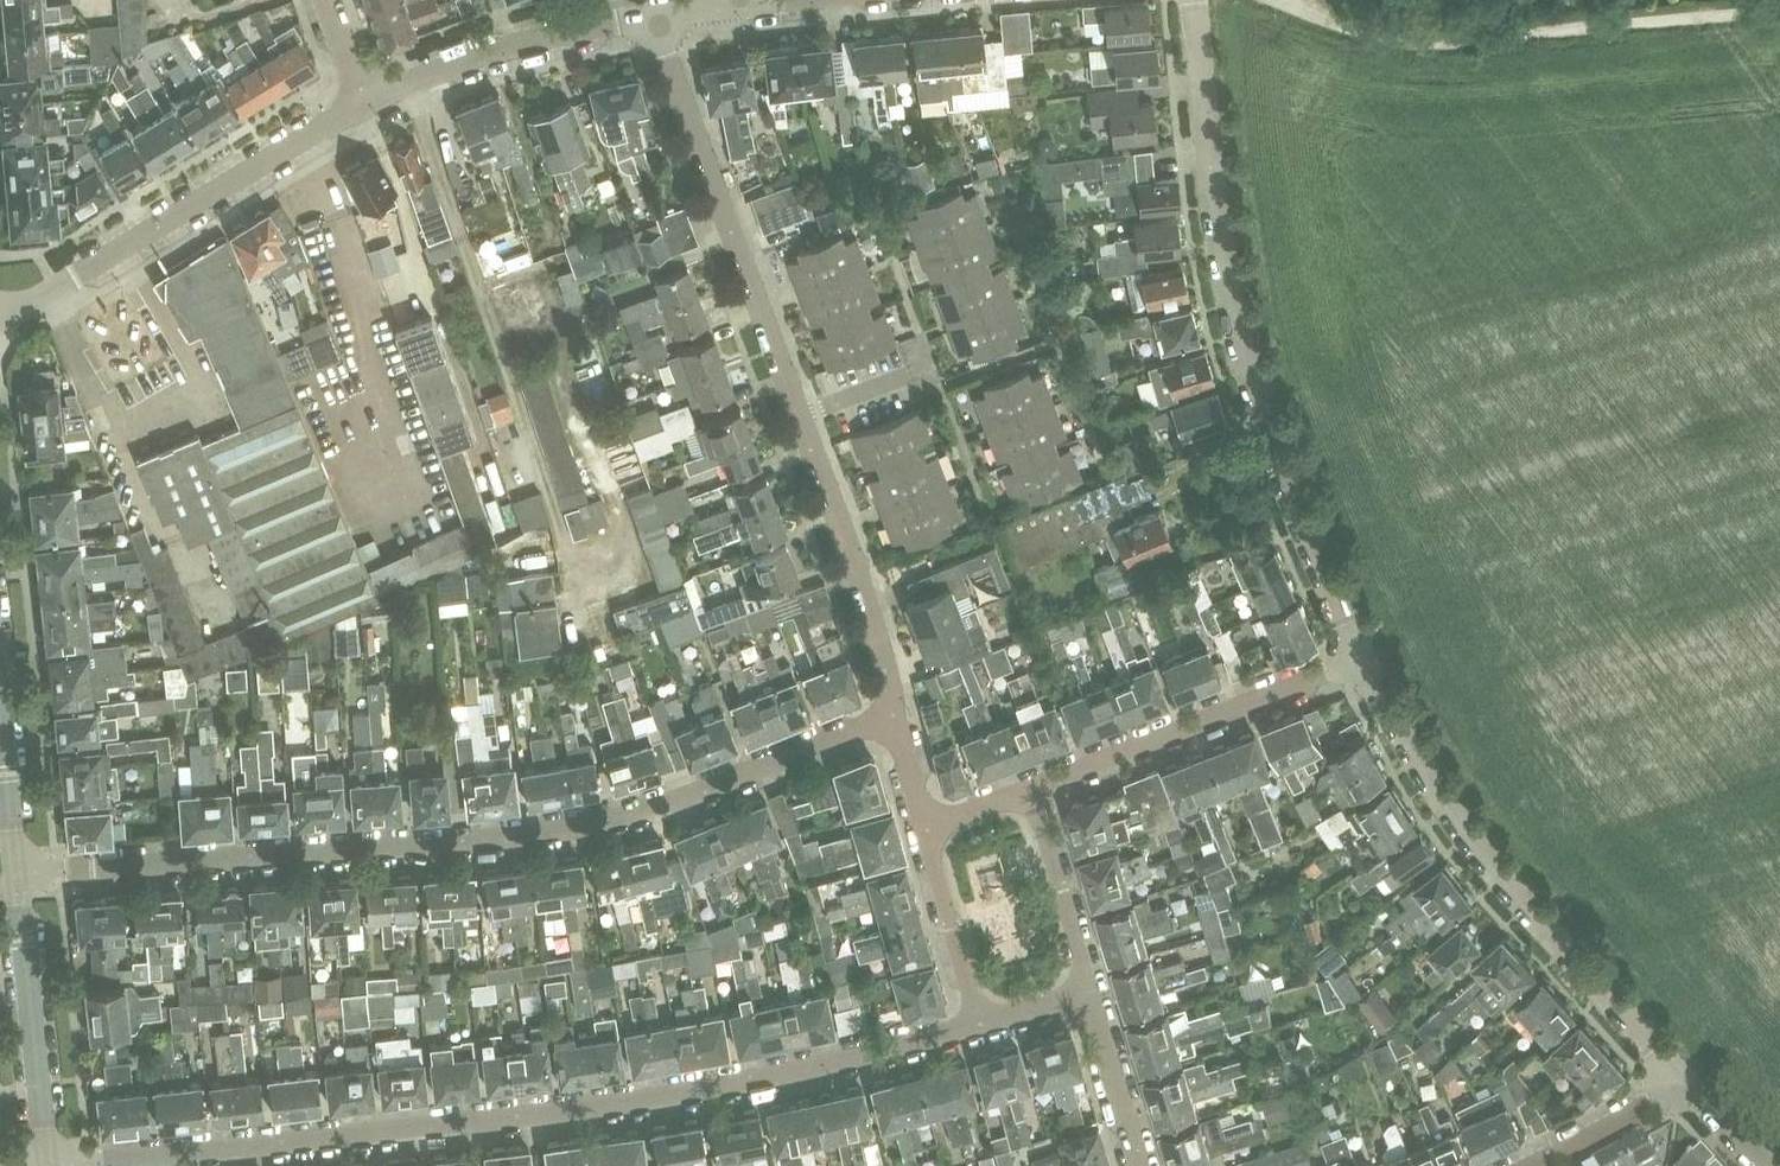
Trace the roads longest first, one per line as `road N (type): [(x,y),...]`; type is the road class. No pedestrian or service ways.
road 1 (residential): [(61,1165),(617,1108),(821,1071),(980,1026)]
road 2 (residential): [(19,873),(558,830),(682,802),(892,717)]
road 3 (residential): [(1357,658),(1270,441),(1226,262),(1188,0)]
road 4 (residential): [(1683,1082),(1500,878),(1357,658)]
road 5 (track): [(1271,0),(1421,47),(1779,11)]
road 6 (residential): [(0,323),(369,100)]
road 7 (residential): [(799,419),(653,20)]
road 8 (residential): [(1032,793),(1357,658)]
road 9 (residential): [(892,717),(887,665),(799,419)]
road 10 (residential): [(369,100),(489,55),(653,20)]
road 11 (tertiary): [(48,1165),(19,873)]
road 12 (residential): [(1032,793),(1093,995)]
road 13 (residential): [(980,1026),(928,825)]
road 14 (residential): [(1142,1165),(1093,995)]
road 15 (tertiary): [(19,873),(0,701)]
road 16 (residential): [(1538,1165),(1683,1082)]
road 17 (residential): [(799,419),(929,369)]

